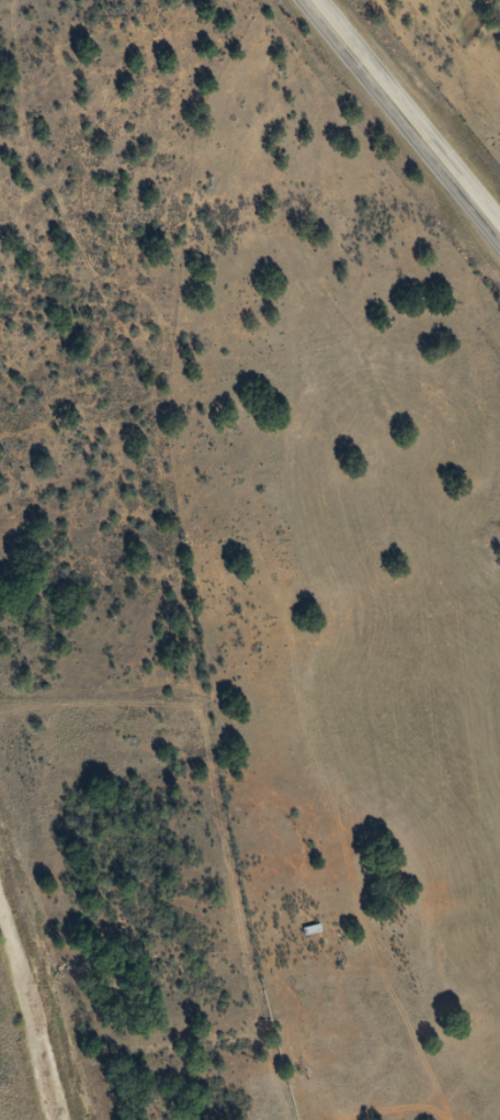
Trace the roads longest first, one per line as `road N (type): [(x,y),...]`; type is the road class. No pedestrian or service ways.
road 1 (residential): [(307,1119),(293,1021),(276,1010),(217,726),(195,687),(179,557),(146,508),(65,470),(0,479)]
road 2 (trunk): [(316,0),(499,227)]

